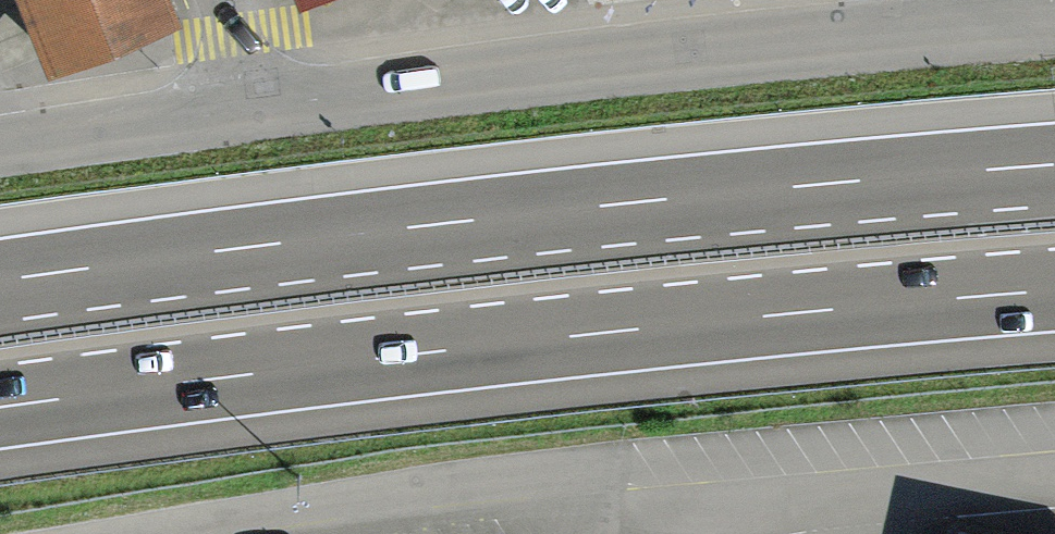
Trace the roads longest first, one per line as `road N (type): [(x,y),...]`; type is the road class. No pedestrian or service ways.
road 1 (motorway): [(0,408),(628,330),(1054,290)]
road 2 (motorway): [(1054,165),(614,204),(0,281)]
road 3 (residential): [(250,112),(625,62),(1054,23)]
road 4 (residential): [(0,147),(250,112)]

